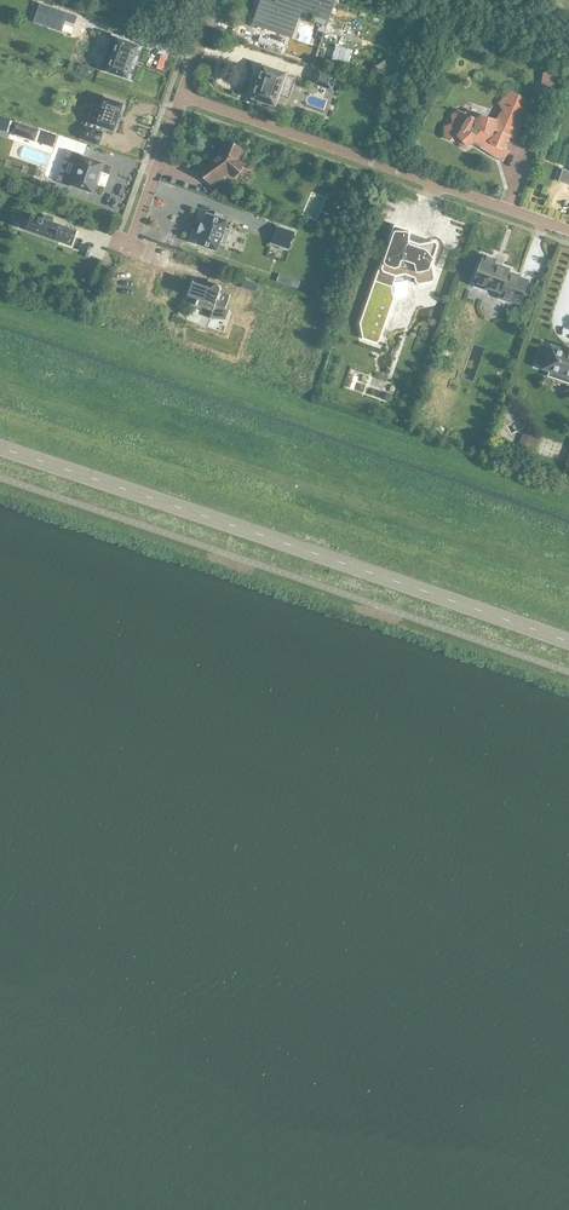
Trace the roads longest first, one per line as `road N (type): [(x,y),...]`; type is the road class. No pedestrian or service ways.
road 1 (tertiary): [(568,641),(0,448)]
road 2 (residential): [(568,230),(184,96)]
road 3 (residential): [(128,250),(184,96)]

